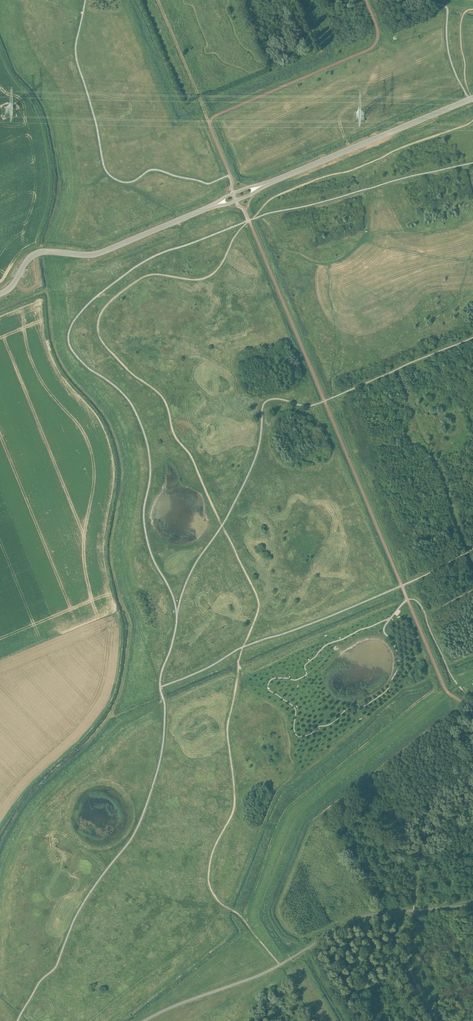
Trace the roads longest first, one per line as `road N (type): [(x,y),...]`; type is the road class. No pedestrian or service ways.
road 1 (track): [(472,677),(292,821),(254,915),(287,960)]
road 2 (track): [(420,840),(325,814),(461,702)]
road 3 (unclassified): [(216,205),(96,254),(36,253),(0,294)]
road 4 (unclassified): [(472,98),(263,185)]
road 5 (track): [(413,910),(420,840),(472,804)]

